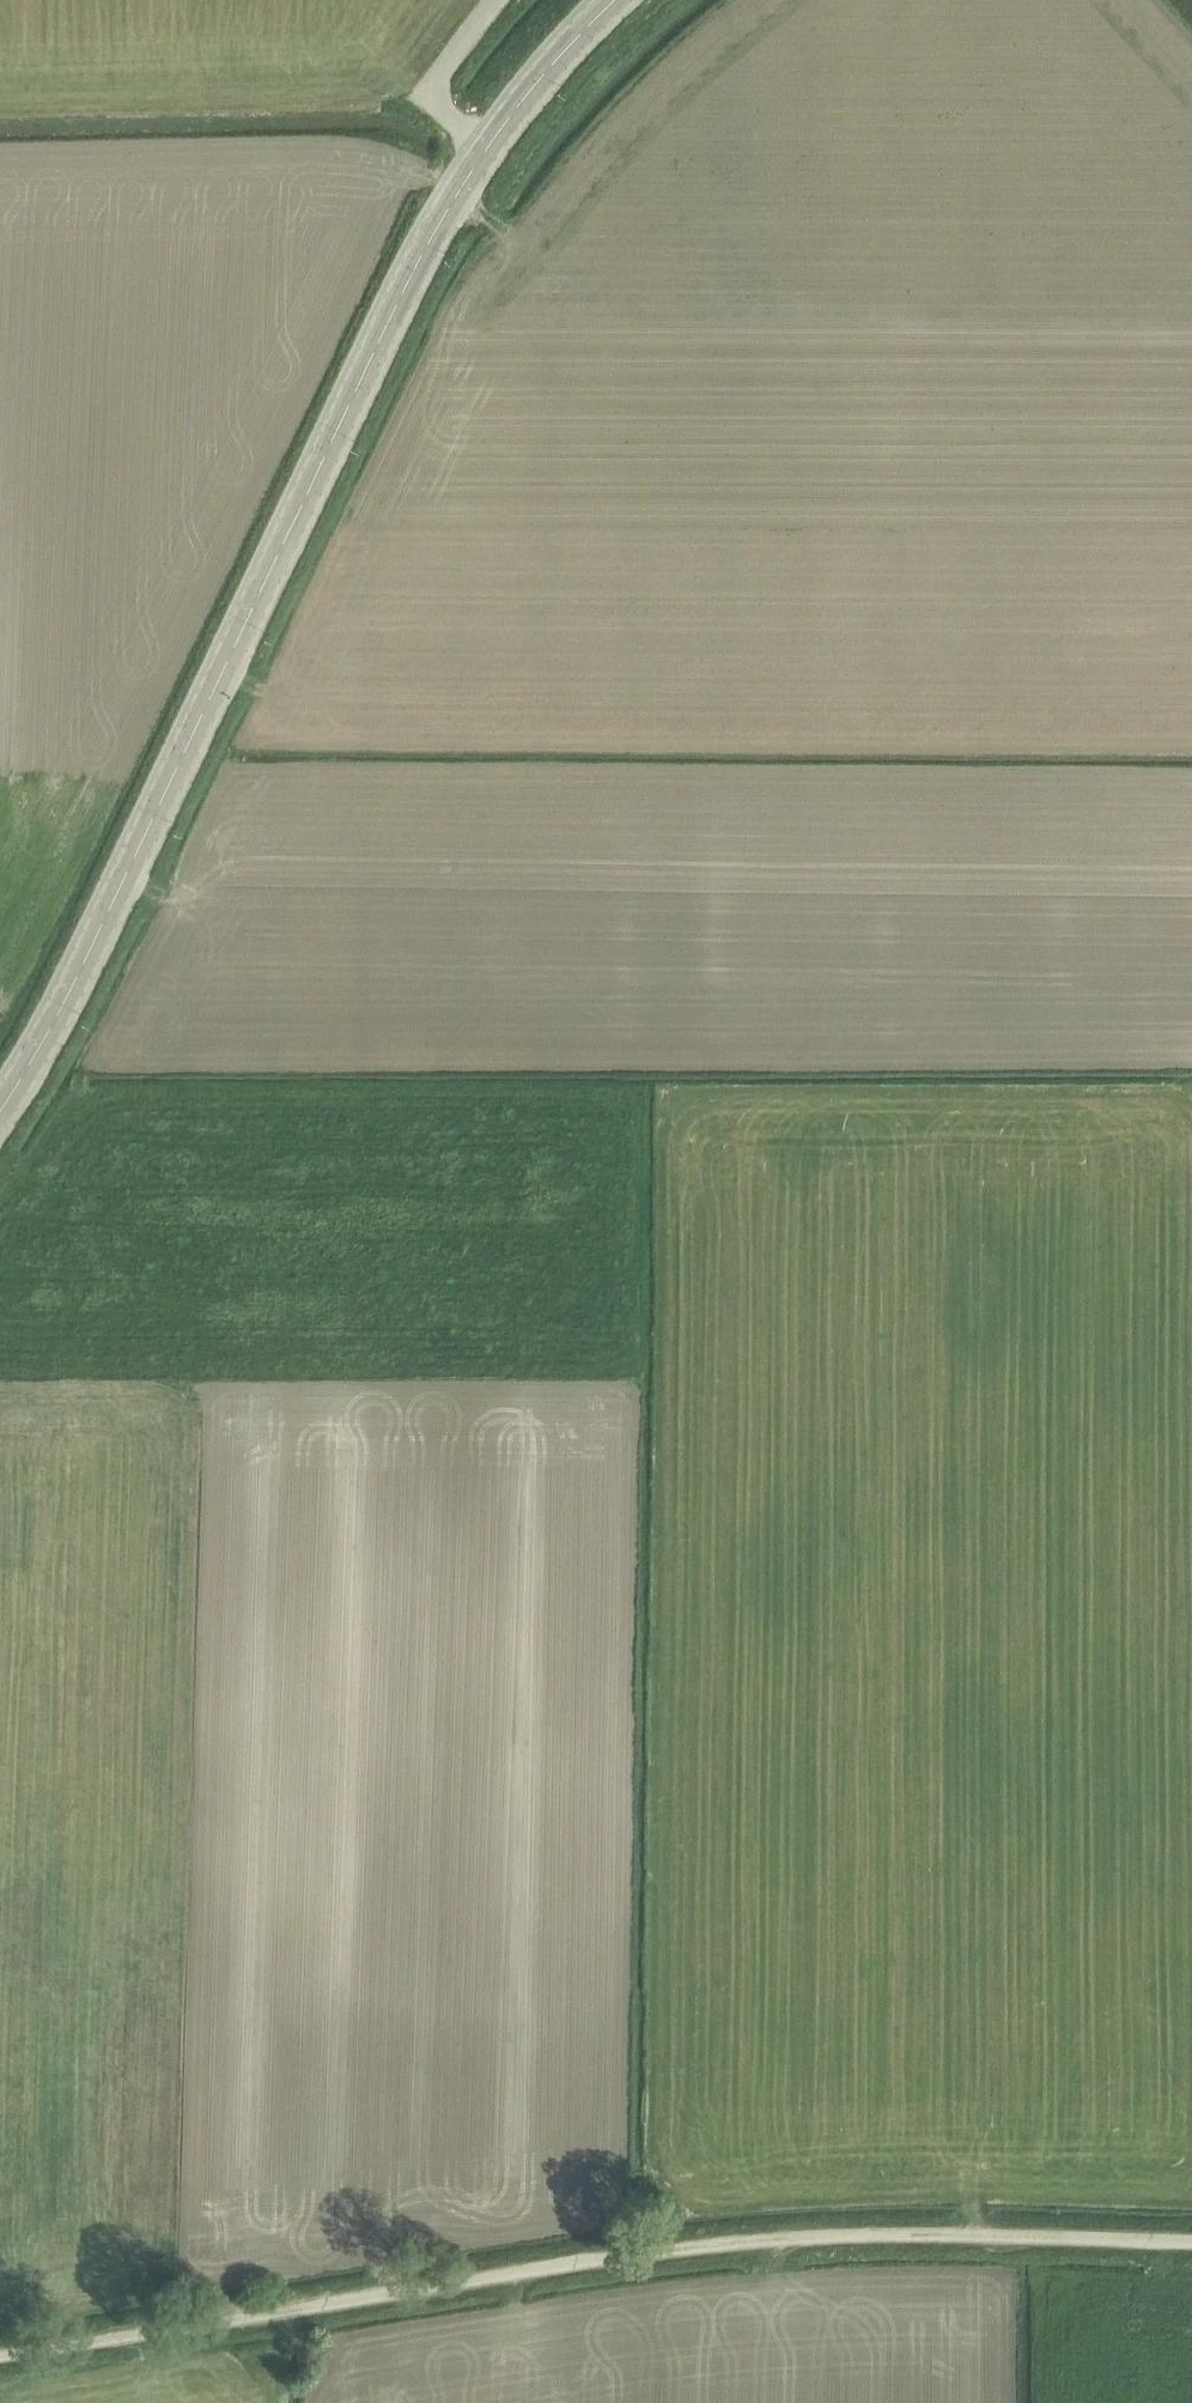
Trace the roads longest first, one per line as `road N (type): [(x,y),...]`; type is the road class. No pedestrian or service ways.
road 1 (unclassified): [(0,1112),(77,976),(434,232),(507,123),(614,0)]
road 2 (unclassified): [(0,2357),(620,2256),(776,2238),(1191,2243)]

